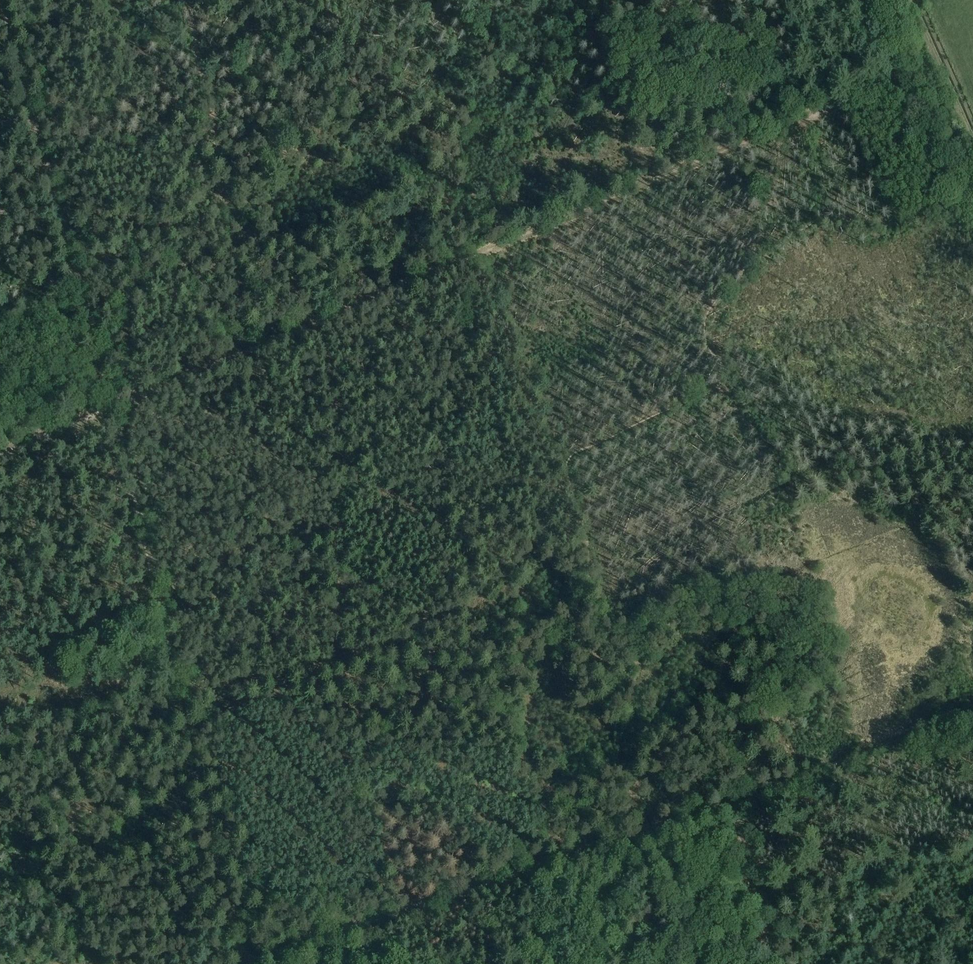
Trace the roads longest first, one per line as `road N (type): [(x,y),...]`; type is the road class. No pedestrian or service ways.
road 1 (track): [(0,4),(174,663)]
road 2 (track): [(333,316),(801,121)]
road 3 (track): [(246,963),(625,839)]
road 4 (track): [(563,460),(622,679),(625,839)]
road 5 (track): [(0,453),(333,316)]
road 6 (track): [(174,663),(241,963)]
road 7 (track): [(730,806),(972,710)]
road 8 (track): [(730,806),(772,963)]
road 9 (track): [(801,121),(922,69)]
road 10 (track): [(972,185),(922,69)]

